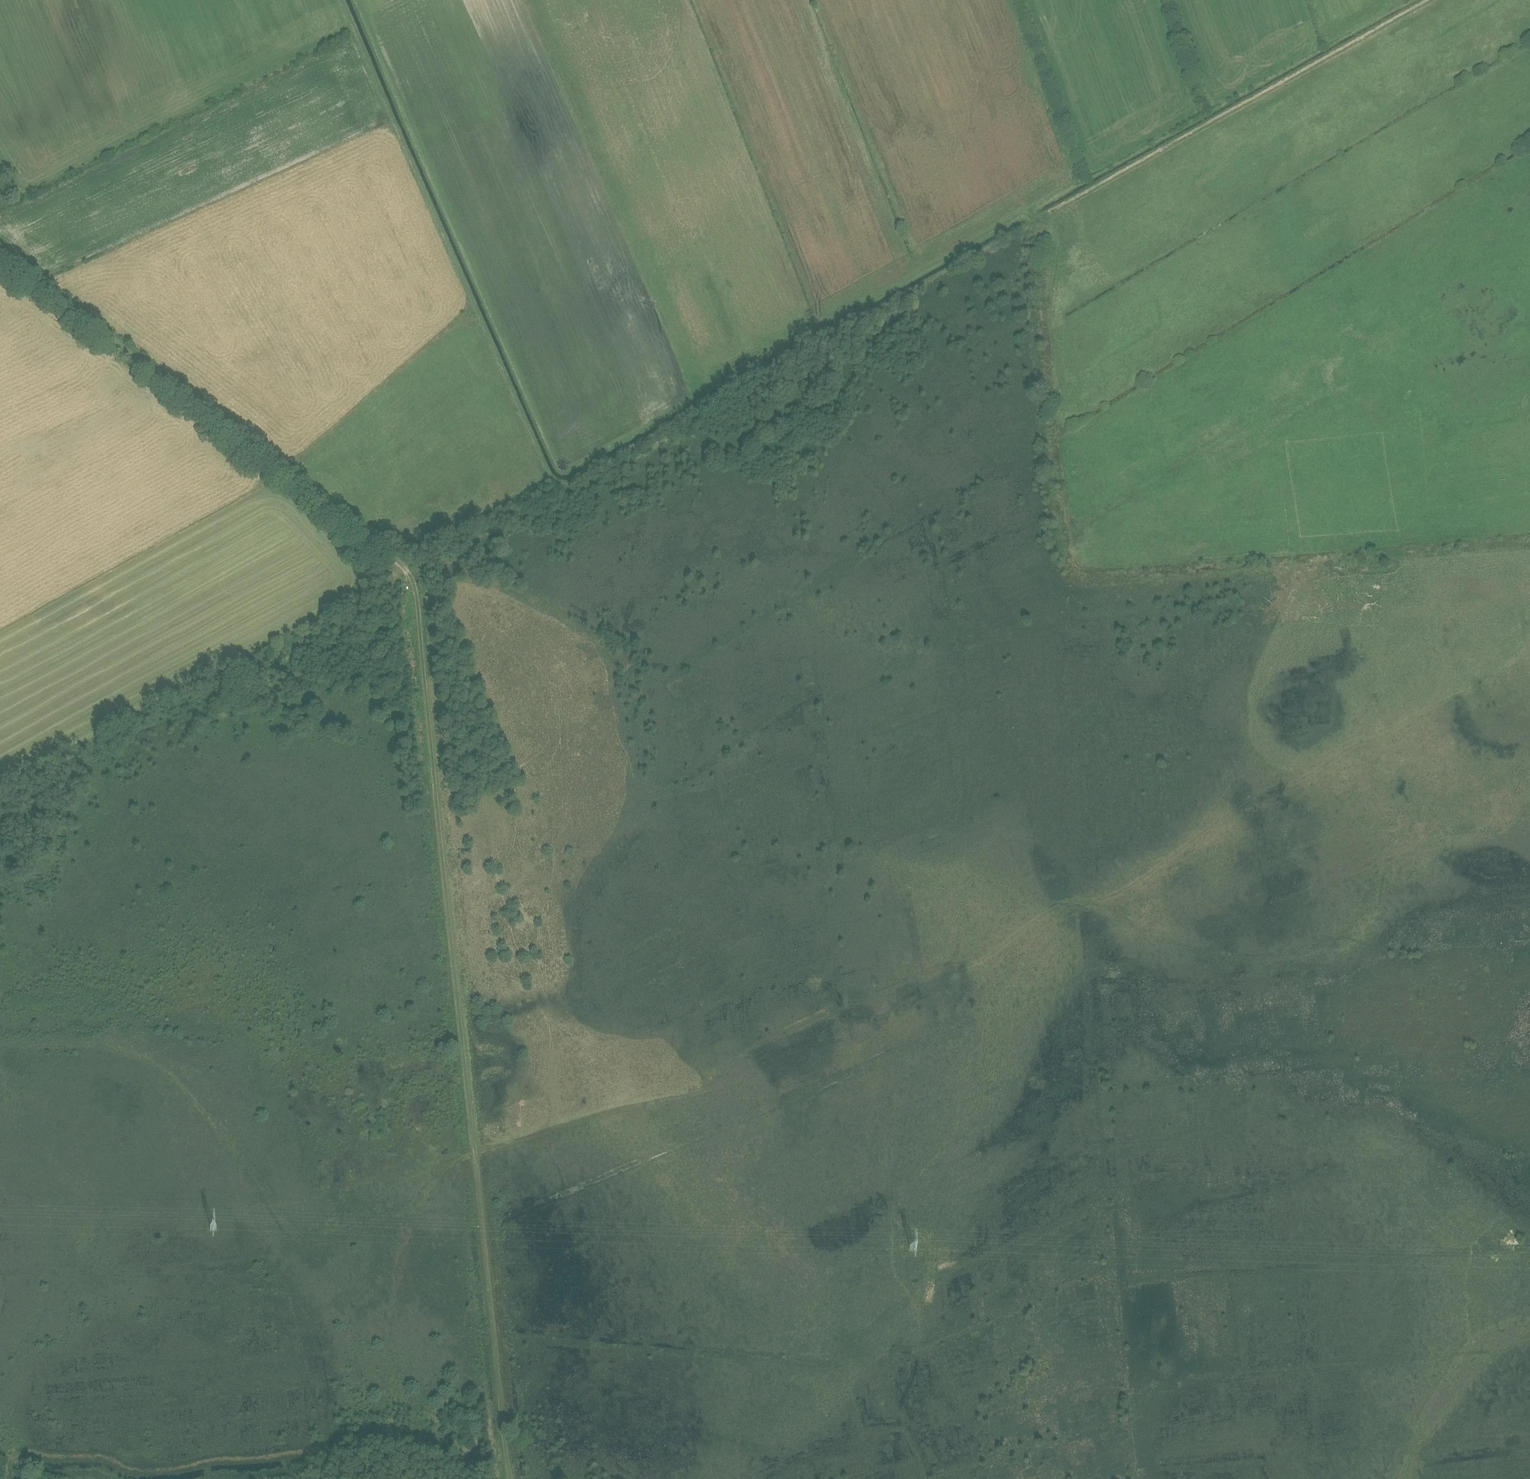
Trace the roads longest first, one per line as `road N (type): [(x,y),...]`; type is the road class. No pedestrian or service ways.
road 1 (track): [(409,575),(0,259)]

